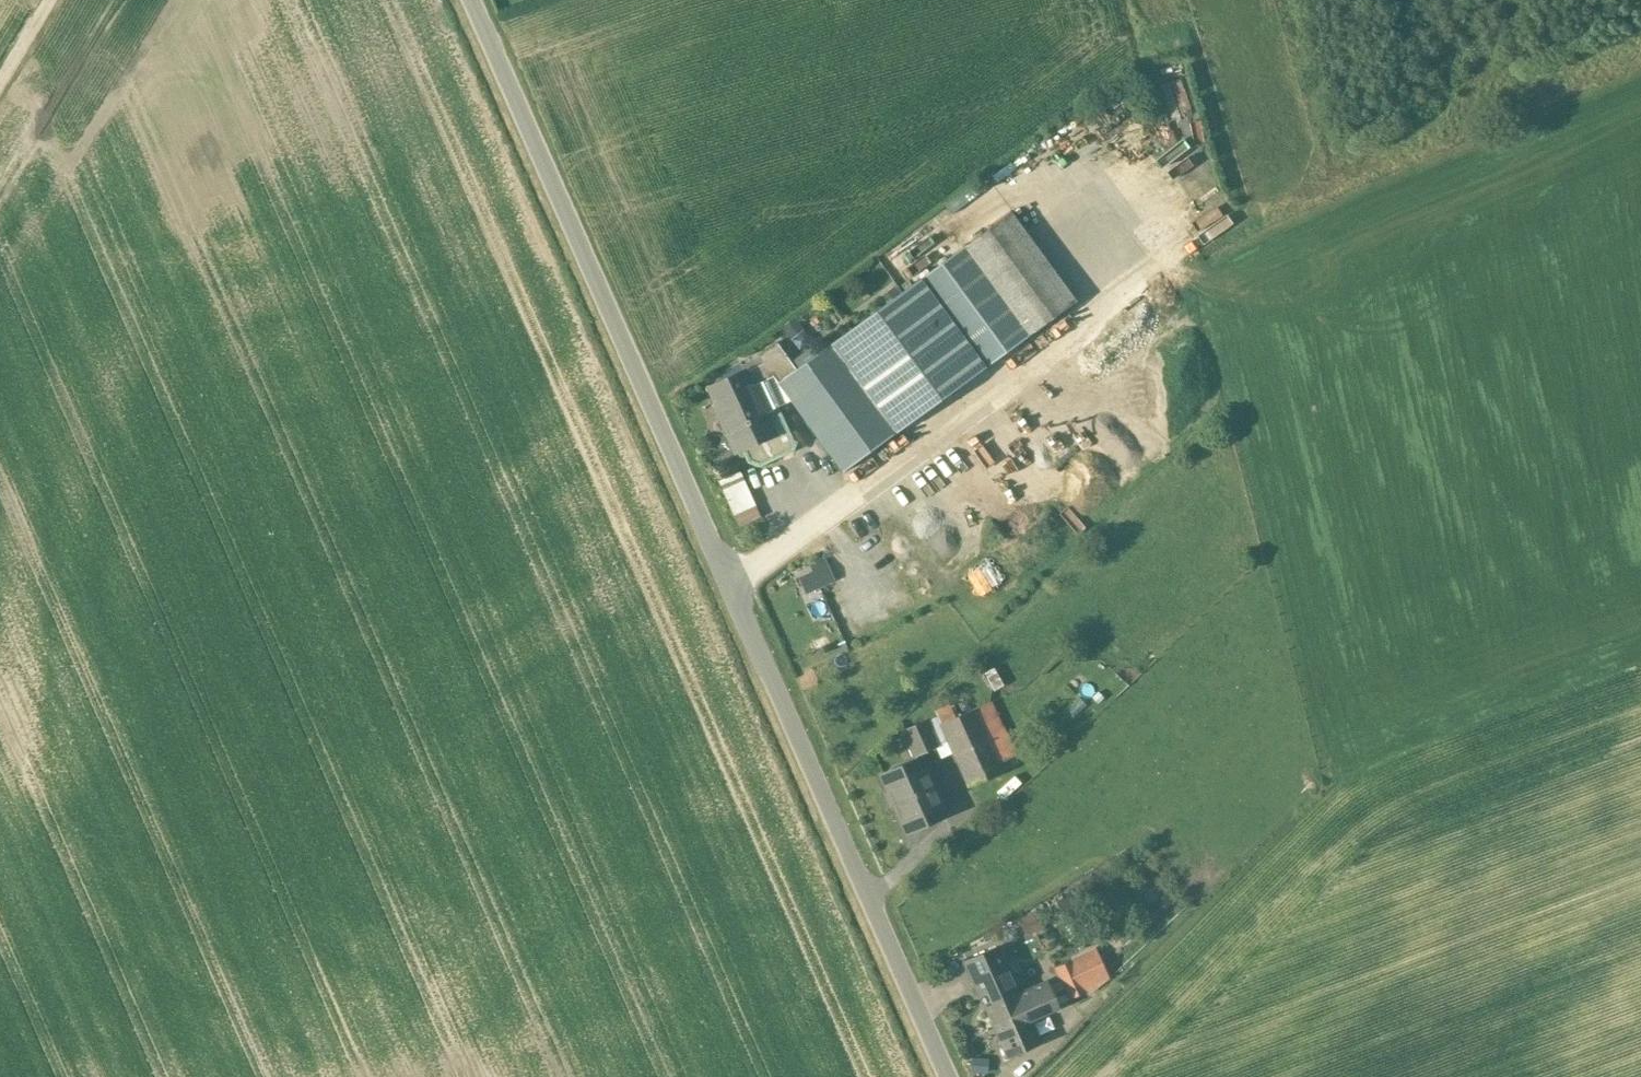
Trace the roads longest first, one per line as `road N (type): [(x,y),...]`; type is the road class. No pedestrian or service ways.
road 1 (unclassified): [(470,0),(943,1076)]

